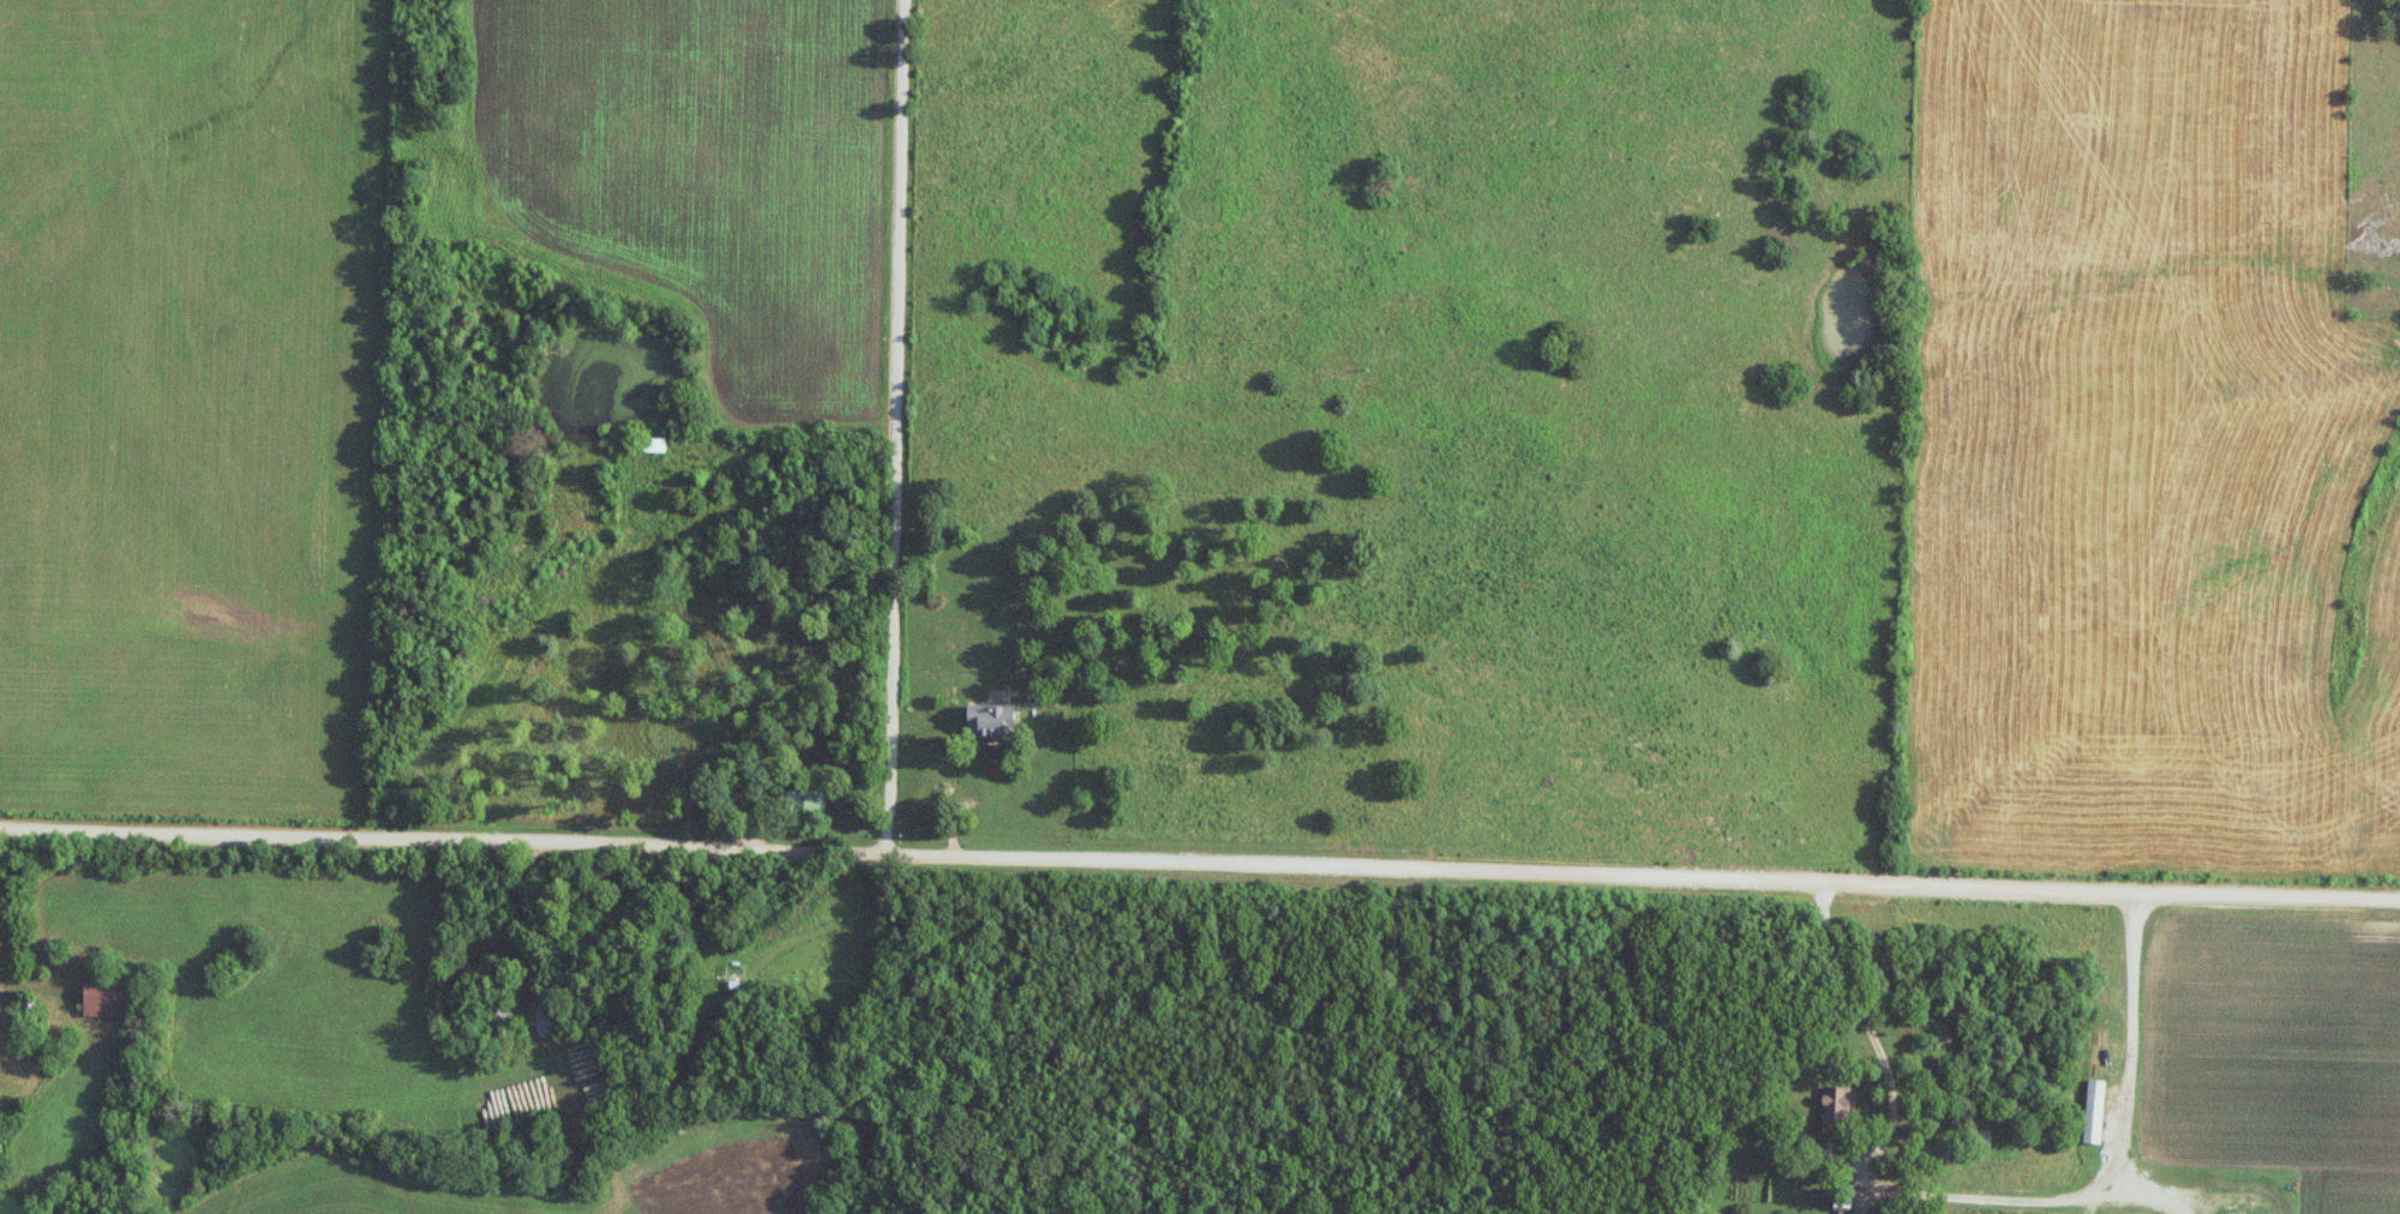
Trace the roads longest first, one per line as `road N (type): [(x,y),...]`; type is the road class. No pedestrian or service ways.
road 1 (residential): [(0,826),(1057,857),(1856,893),(2399,901)]

